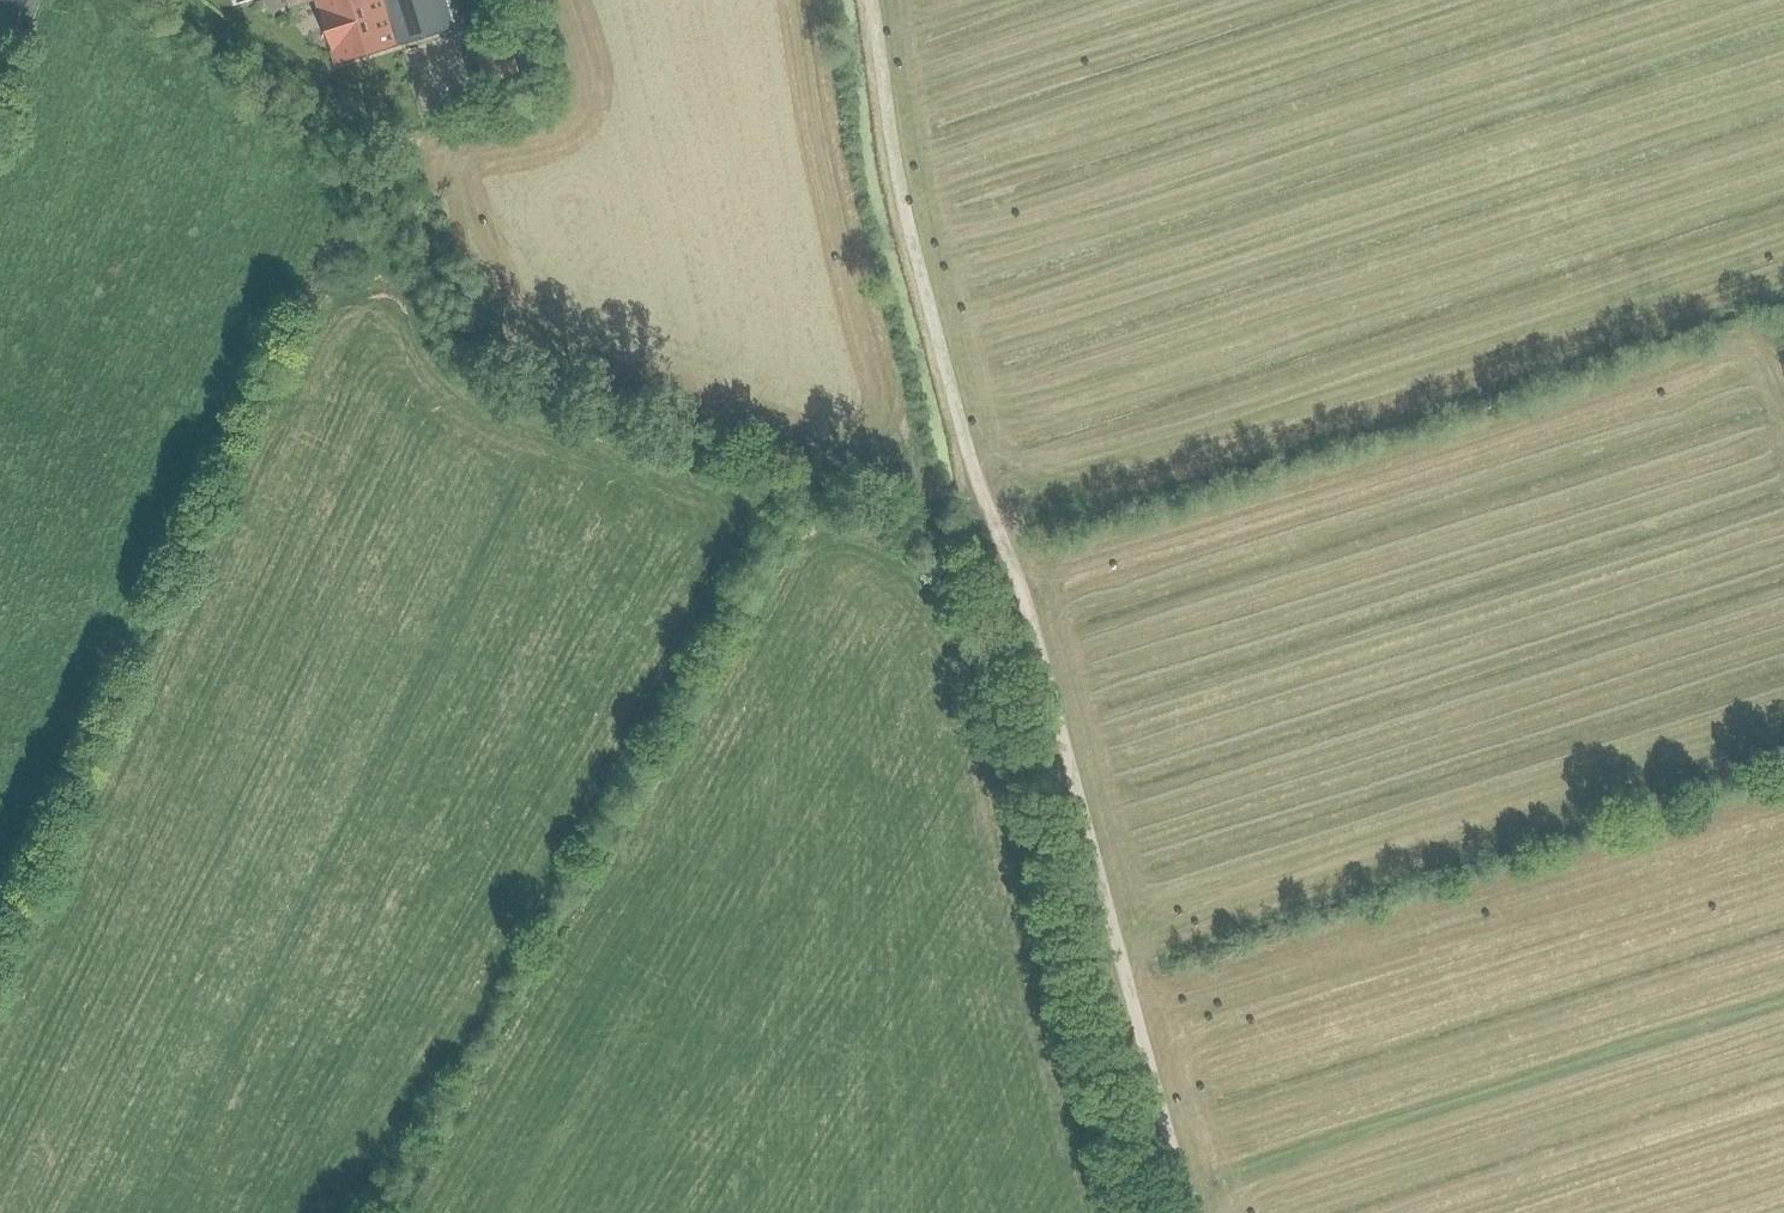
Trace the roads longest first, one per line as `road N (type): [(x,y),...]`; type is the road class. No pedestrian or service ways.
road 1 (track): [(196,0),(333,124),(382,187),(407,263),(439,311),(487,355),(538,386),(895,489),(937,517),(1156,1212)]

